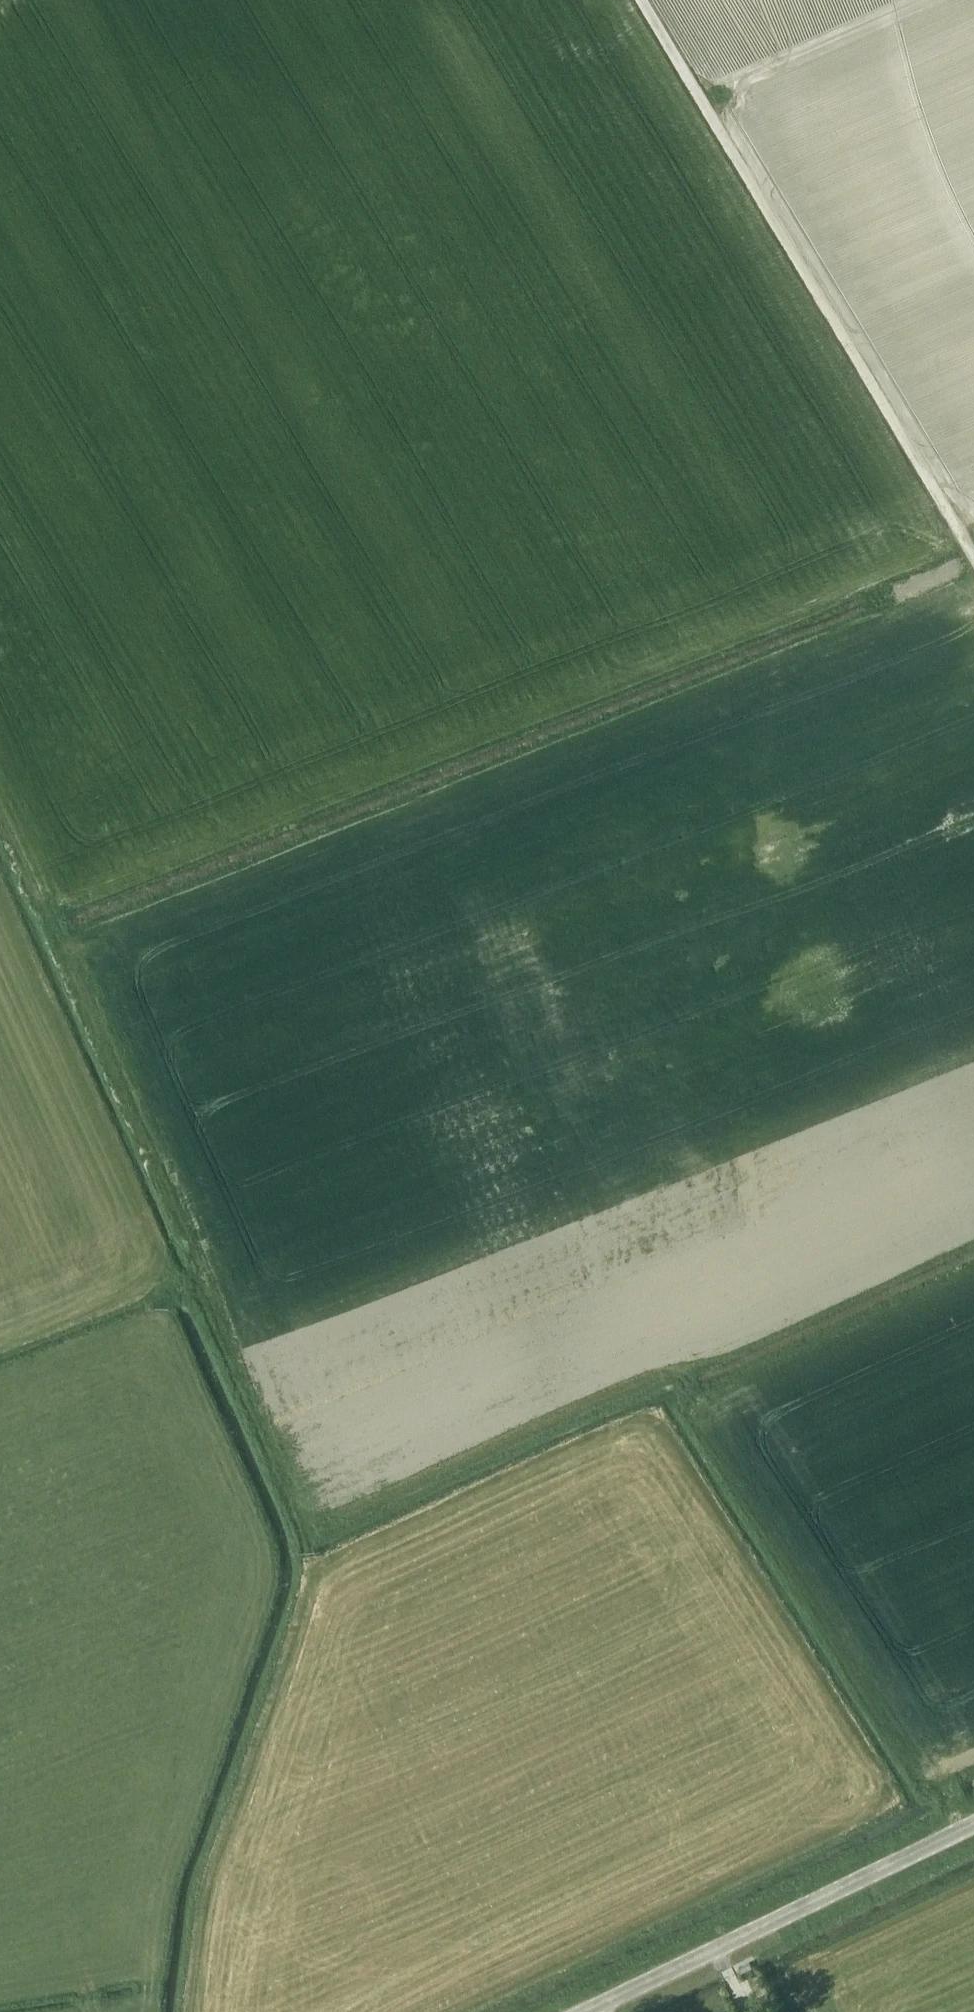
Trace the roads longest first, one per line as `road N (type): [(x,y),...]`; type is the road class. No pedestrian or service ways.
road 1 (track): [(973,555),(638,0)]
road 2 (unclassified): [(587,2011),(973,1826)]

